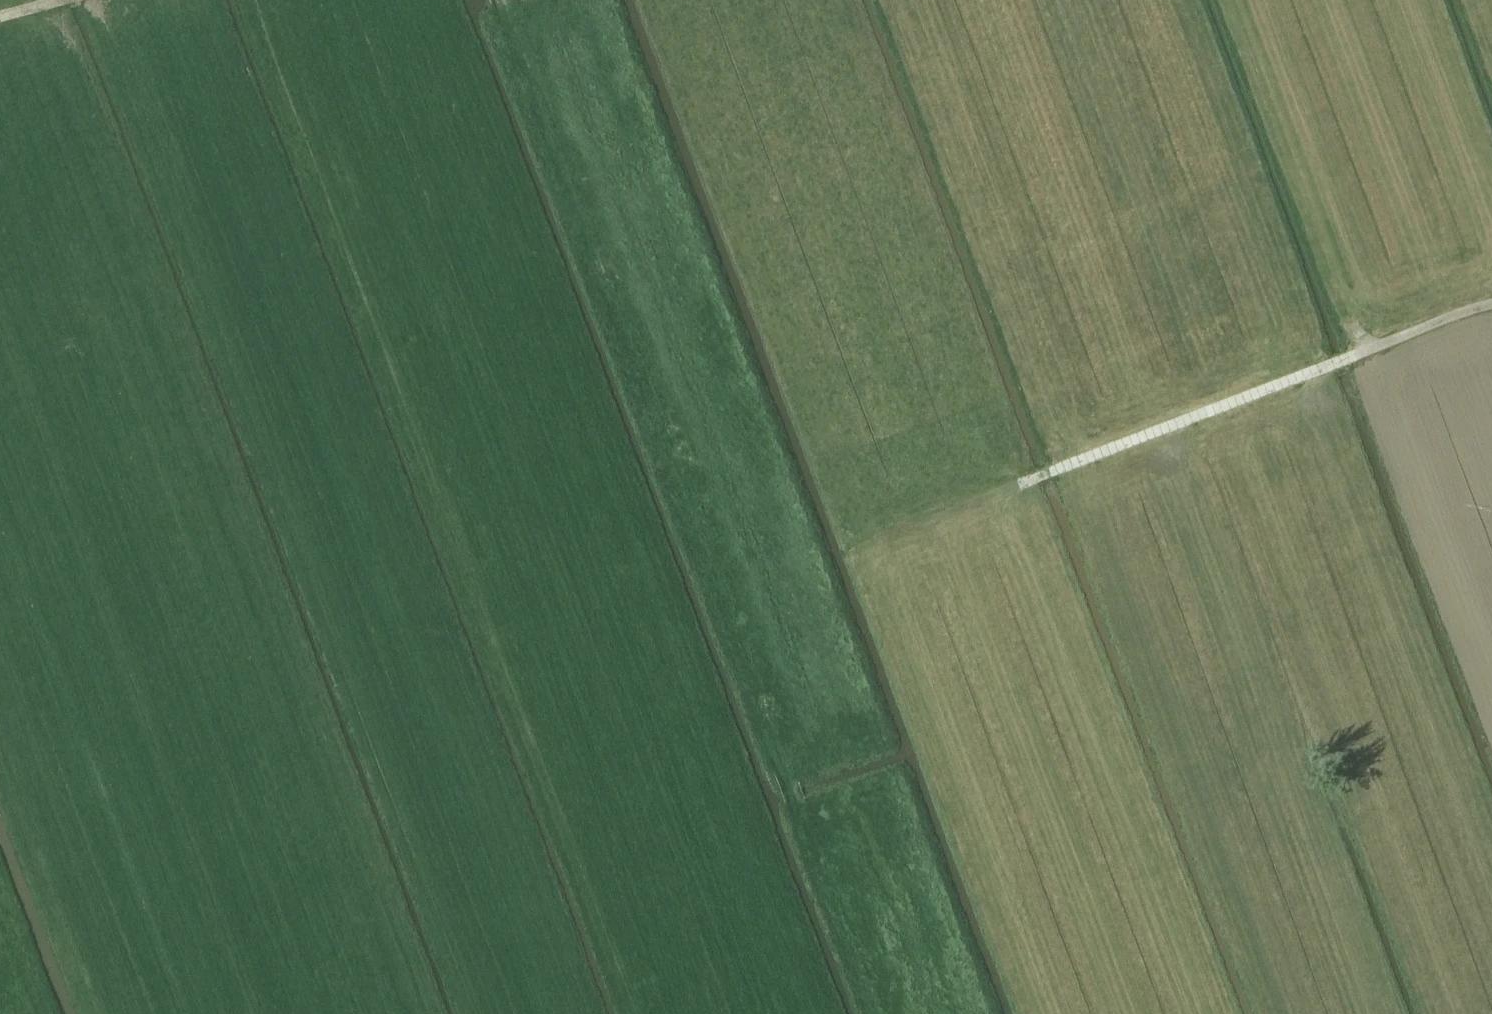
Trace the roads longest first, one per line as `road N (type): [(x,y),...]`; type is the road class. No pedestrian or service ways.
road 1 (track): [(1040,468),(1491,300)]

